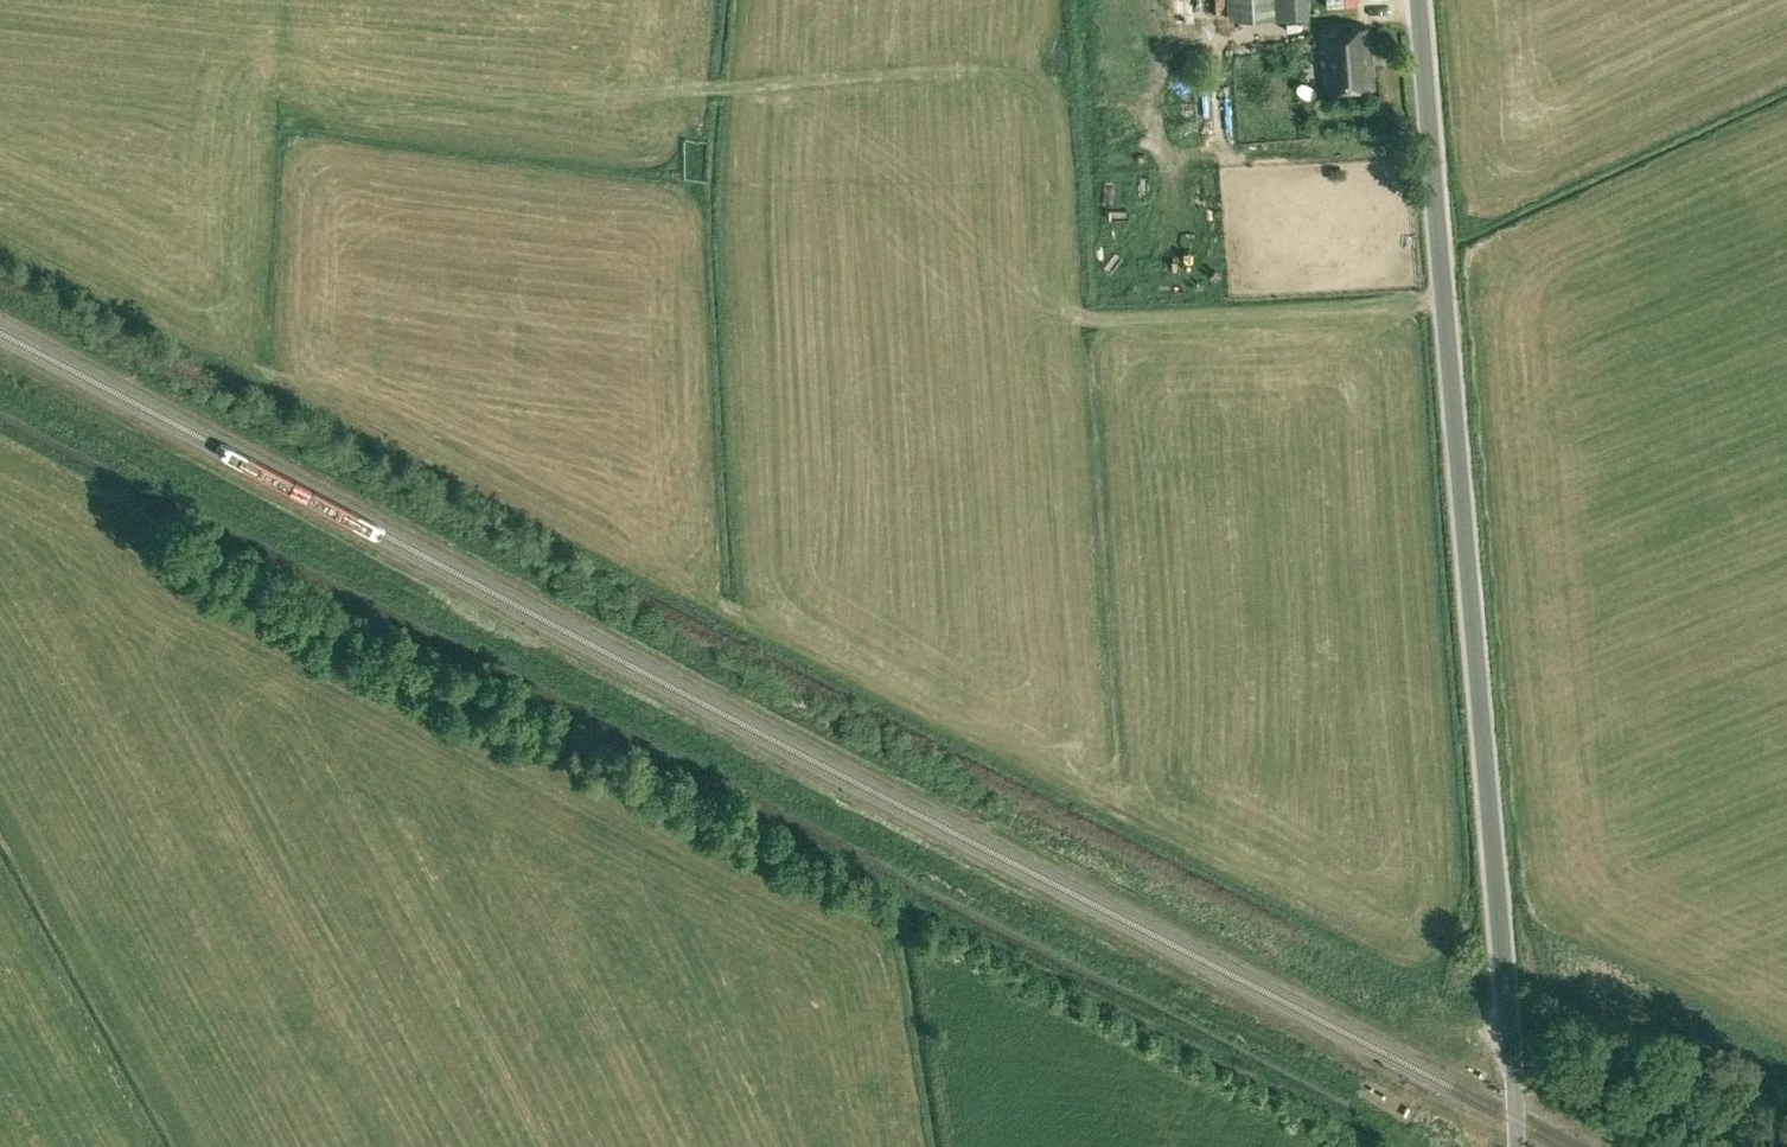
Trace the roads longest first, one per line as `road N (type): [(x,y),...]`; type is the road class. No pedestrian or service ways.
road 1 (unclassified): [(1514,1146),(1418,0)]

